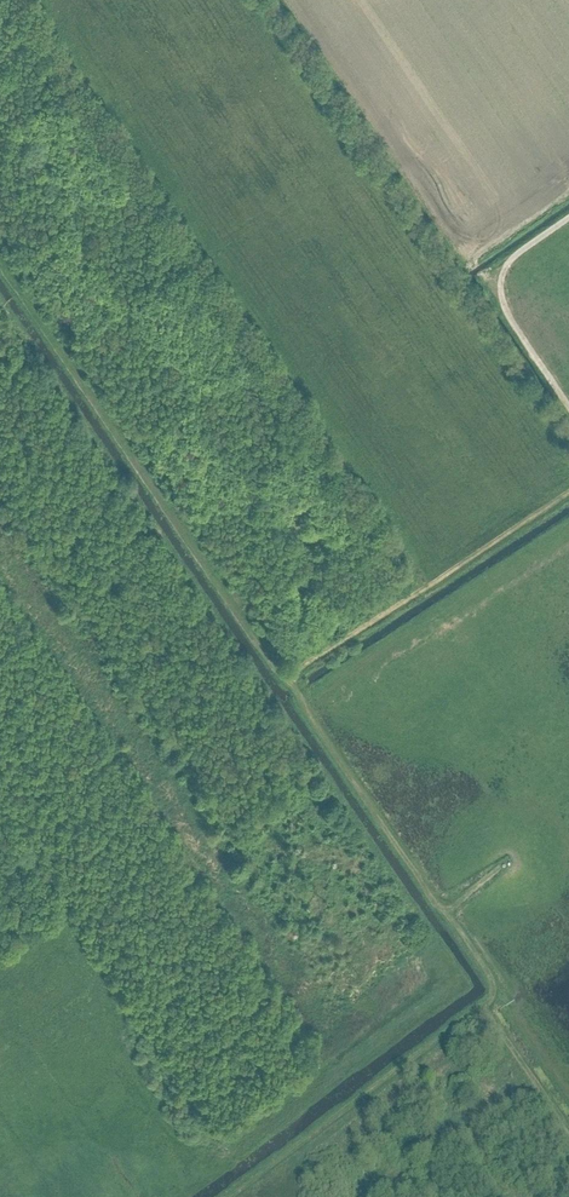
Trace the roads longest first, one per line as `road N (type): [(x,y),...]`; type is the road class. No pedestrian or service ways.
road 1 (track): [(290,683),(0,260)]

